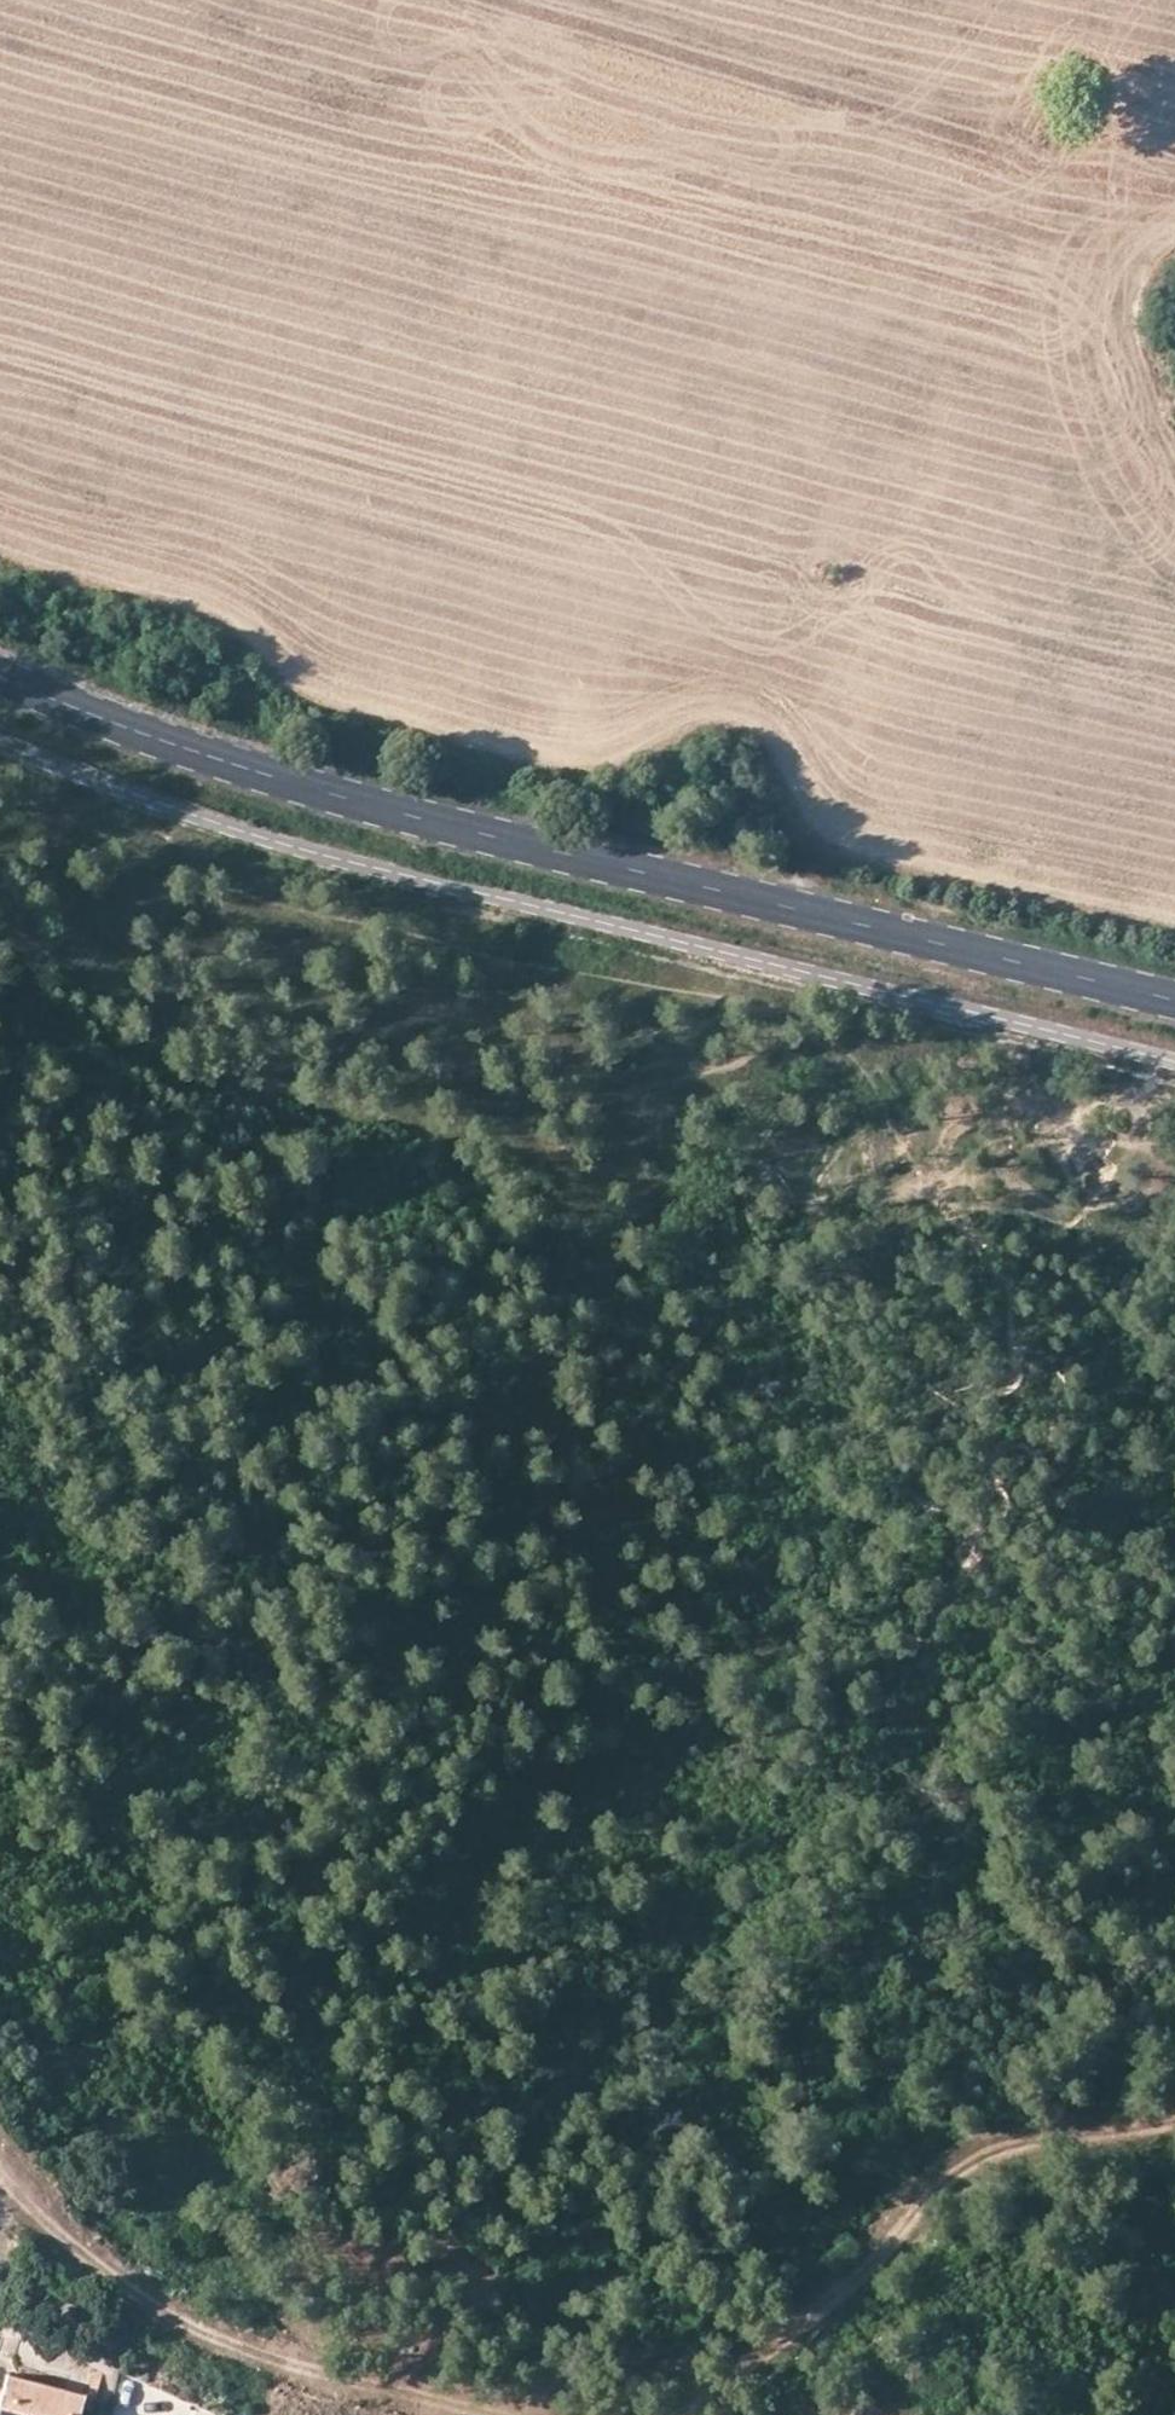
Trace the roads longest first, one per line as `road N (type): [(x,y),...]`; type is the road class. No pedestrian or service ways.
road 1 (secondary): [(0,678),(226,764),(403,817),(1174,1002)]
road 2 (track): [(687,2414),(875,2268),(962,2173),(1035,2149),(1174,2126)]
road 3 (track): [(0,2177),(97,2273),(195,2338),(479,2414)]

